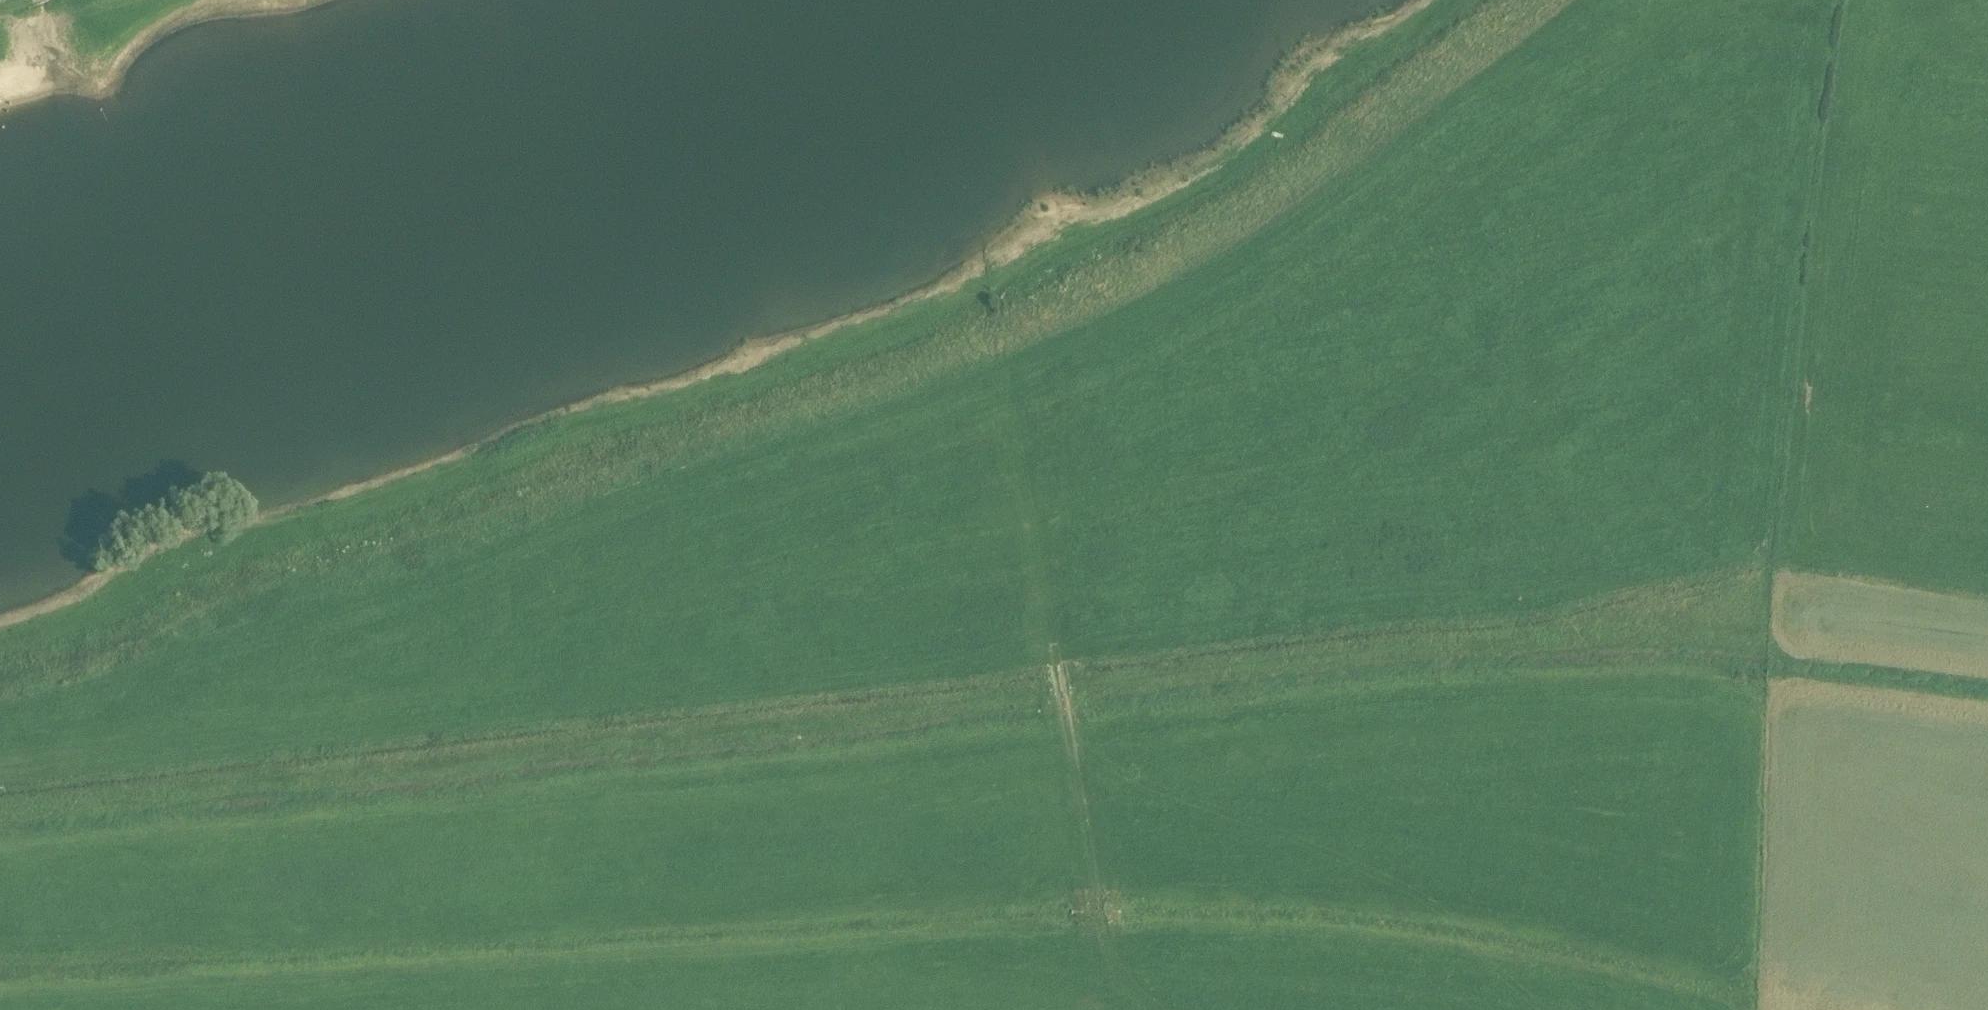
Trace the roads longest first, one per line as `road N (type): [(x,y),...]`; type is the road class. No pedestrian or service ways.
road 1 (track): [(1126,1009),(1106,952),(1052,642)]

